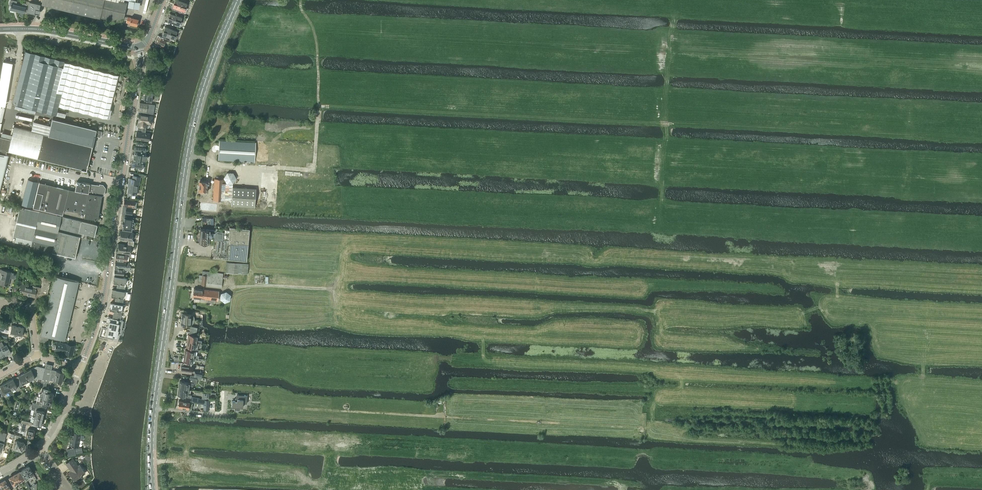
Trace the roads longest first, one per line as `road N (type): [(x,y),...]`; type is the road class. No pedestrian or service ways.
road 1 (primary): [(151,489),(151,411),(187,152),(237,0)]
road 2 (tertiary): [(80,367),(104,292),(139,48)]
road 3 (track): [(267,170),(315,171),(318,51)]
road 4 (tertiary): [(139,48),(5,30)]

